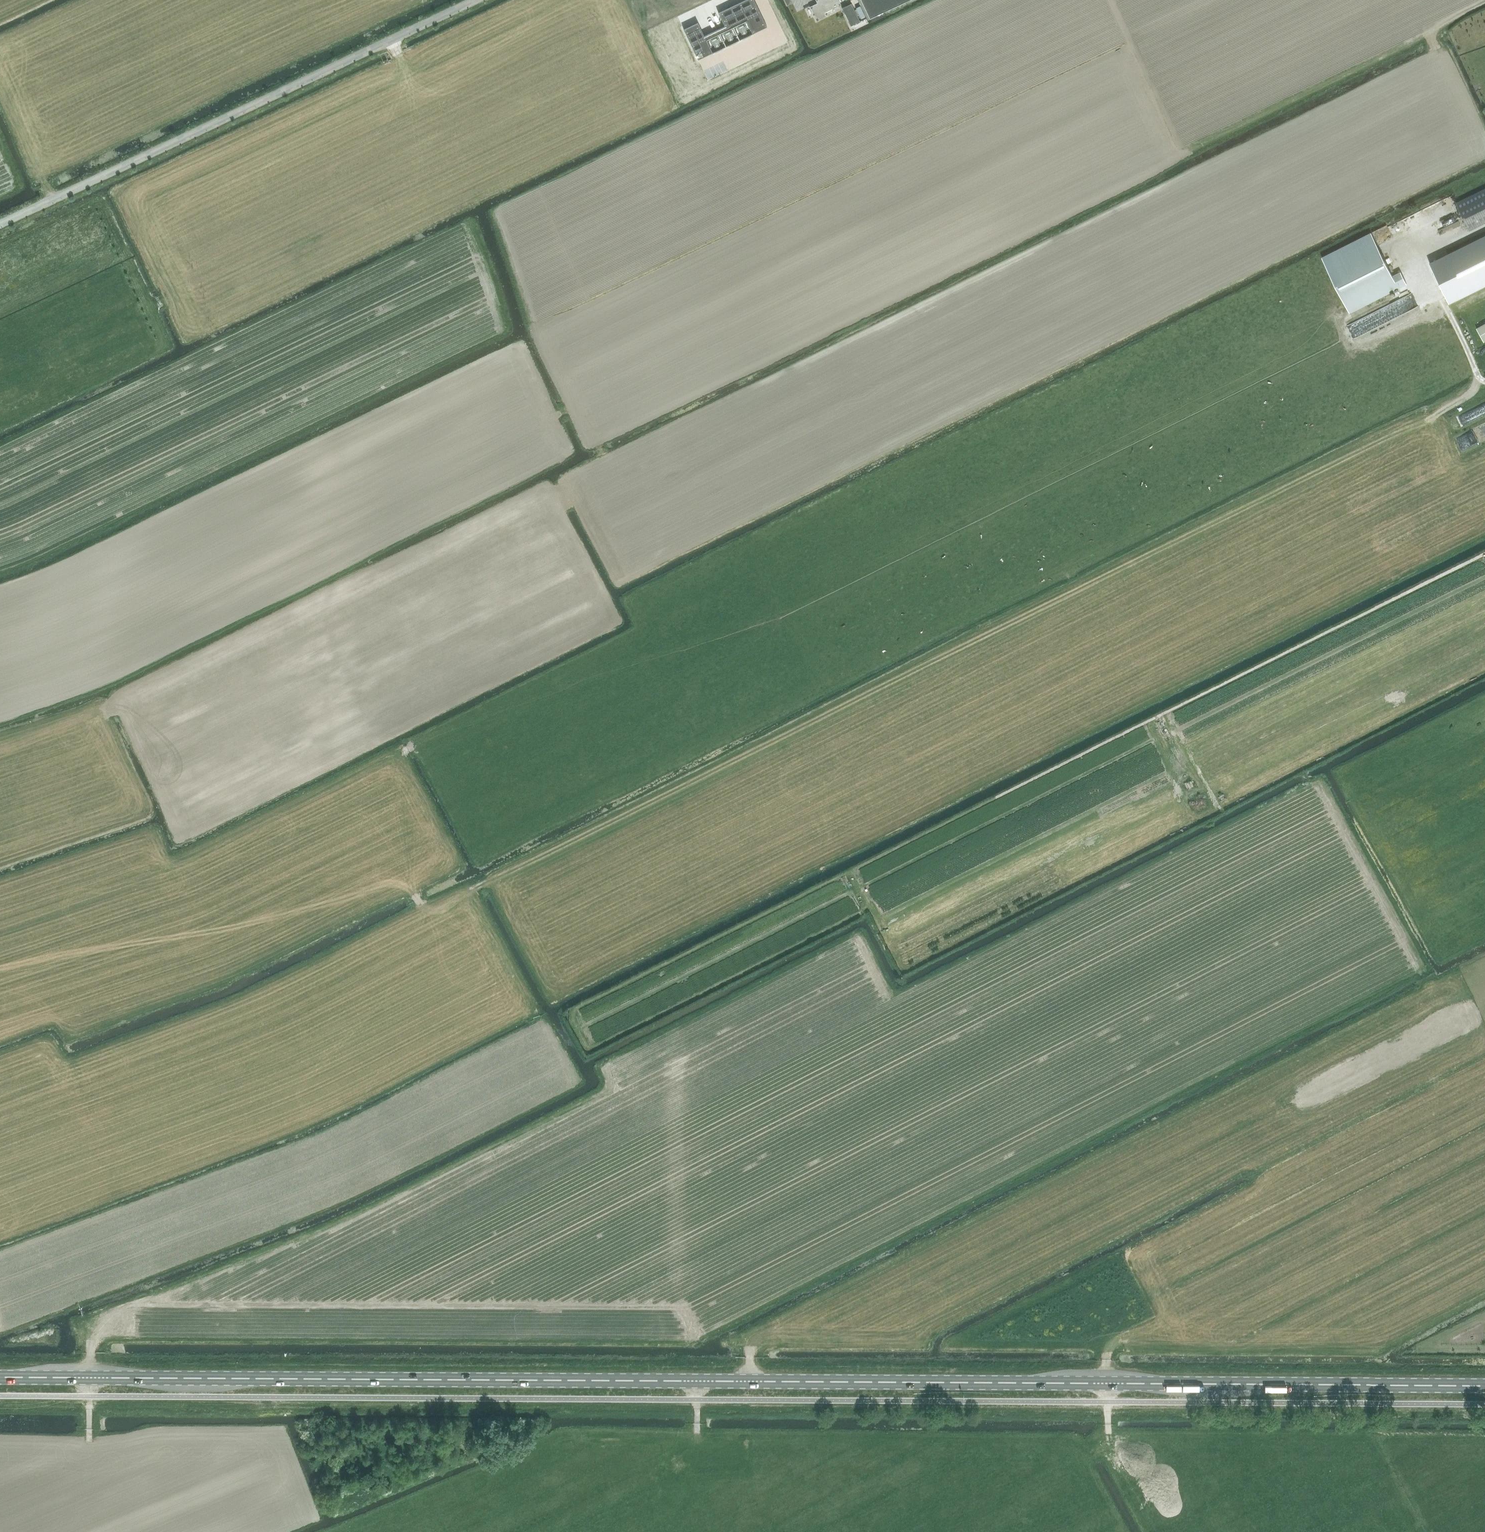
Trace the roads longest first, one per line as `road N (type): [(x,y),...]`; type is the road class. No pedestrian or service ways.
road 1 (primary): [(1484,1387),(0,1383)]
road 2 (tertiary): [(0,224),(476,0)]
road 3 (track): [(1484,2),(1204,143),(1174,146)]

